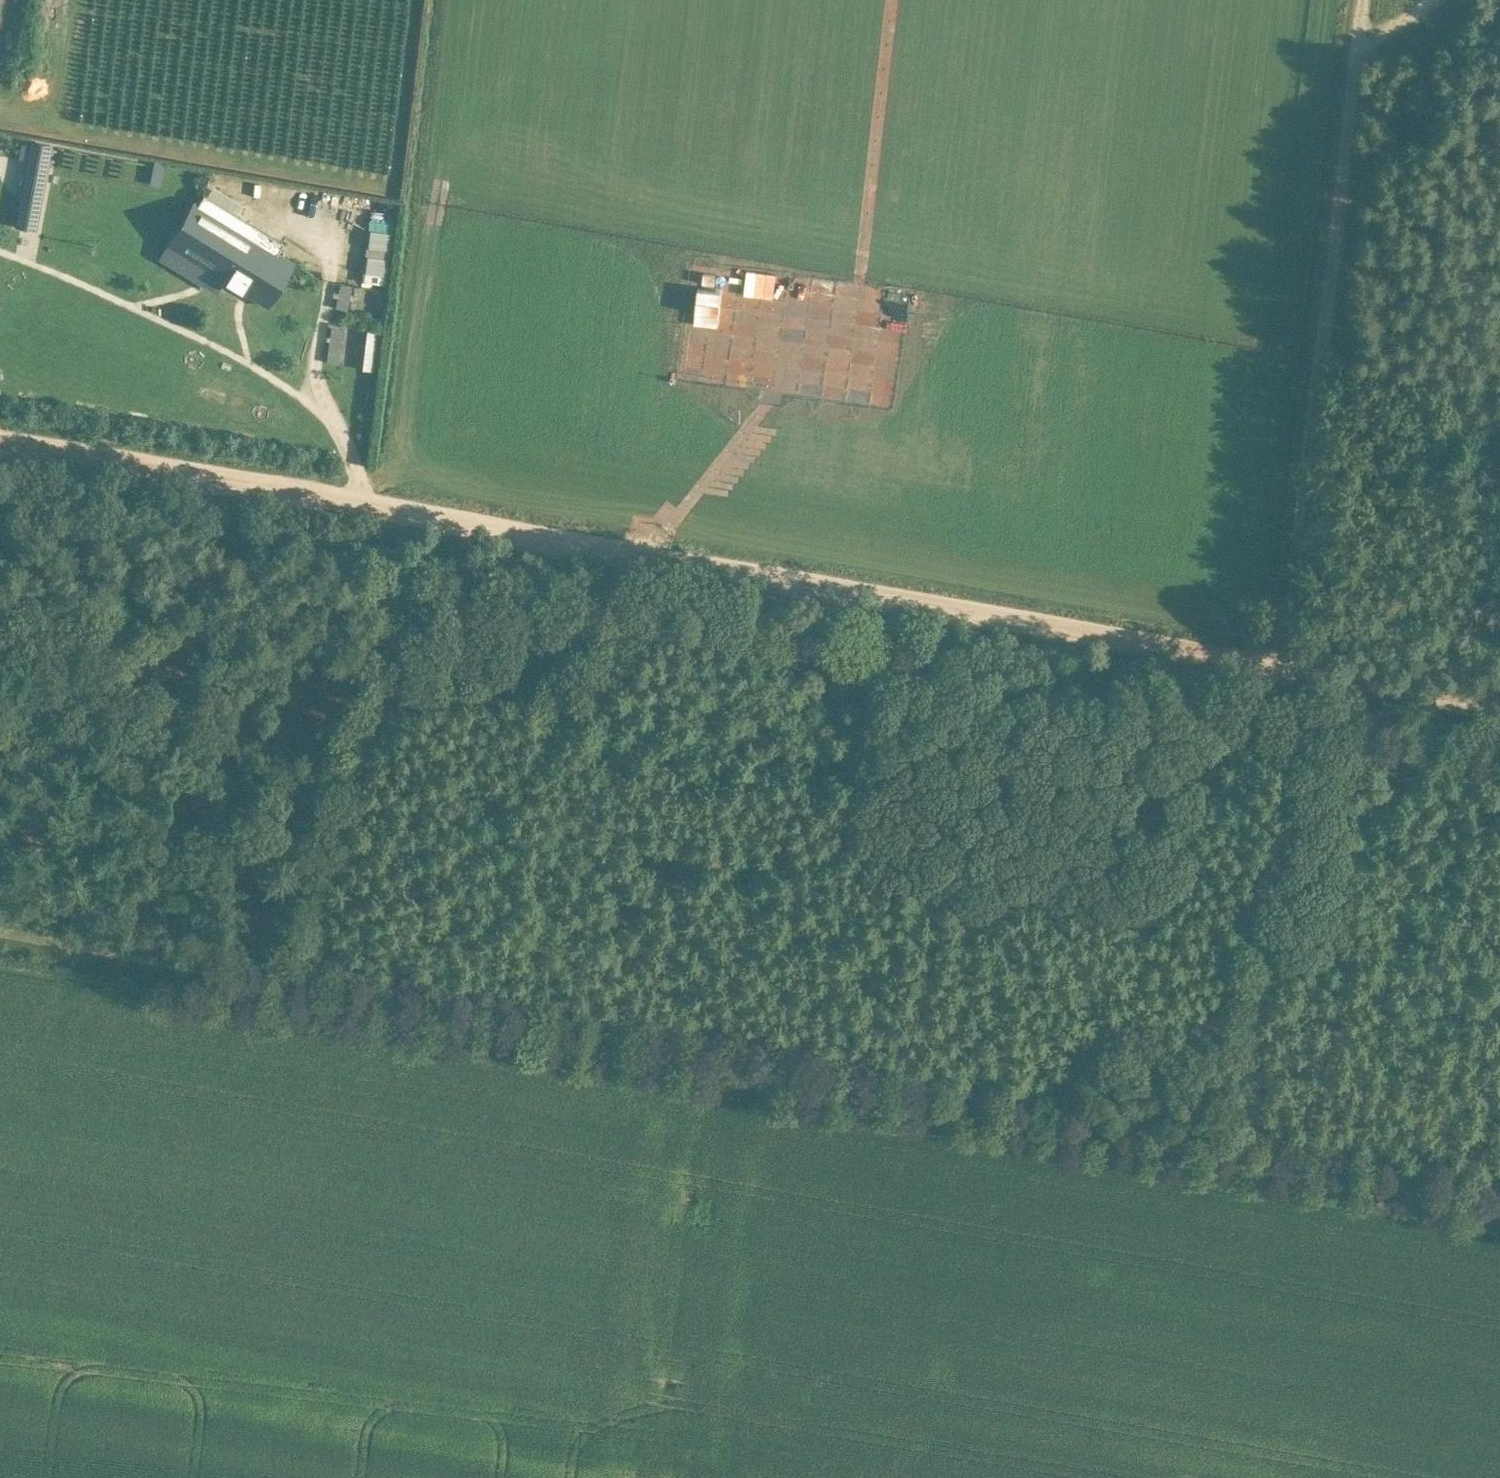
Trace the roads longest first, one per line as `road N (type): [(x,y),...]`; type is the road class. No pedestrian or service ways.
road 1 (track): [(1499,1209),(13,948)]
road 2 (track): [(1262,674),(219,474)]
road 3 (track): [(1363,0),(1262,674)]
road 4 (track): [(1499,715),(1262,674)]
road 5 (track): [(219,474),(0,439)]

